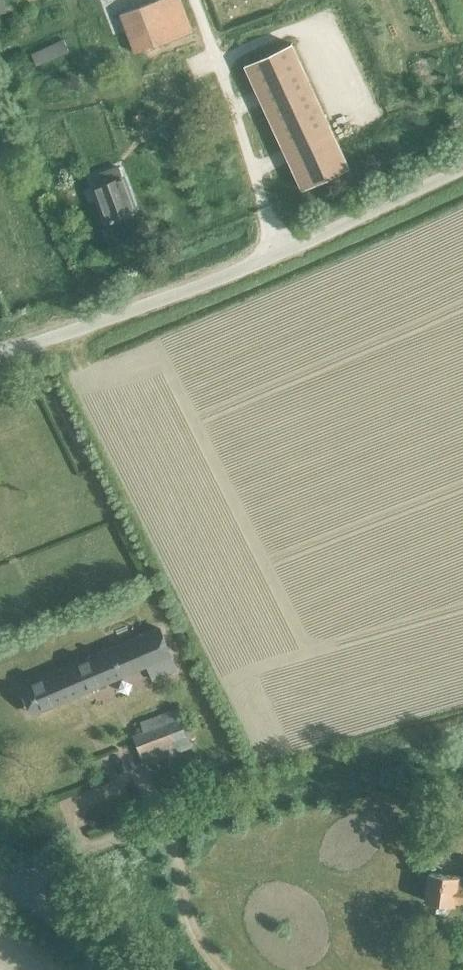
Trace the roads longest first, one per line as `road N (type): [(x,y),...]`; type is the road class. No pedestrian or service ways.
road 1 (unclassified): [(0,354),(280,254),(462,168)]
road 2 (track): [(194,815),(462,734)]
road 3 (unclassified): [(24,896),(56,865),(194,815)]
road 4 (unclassified): [(122,969),(24,896)]

